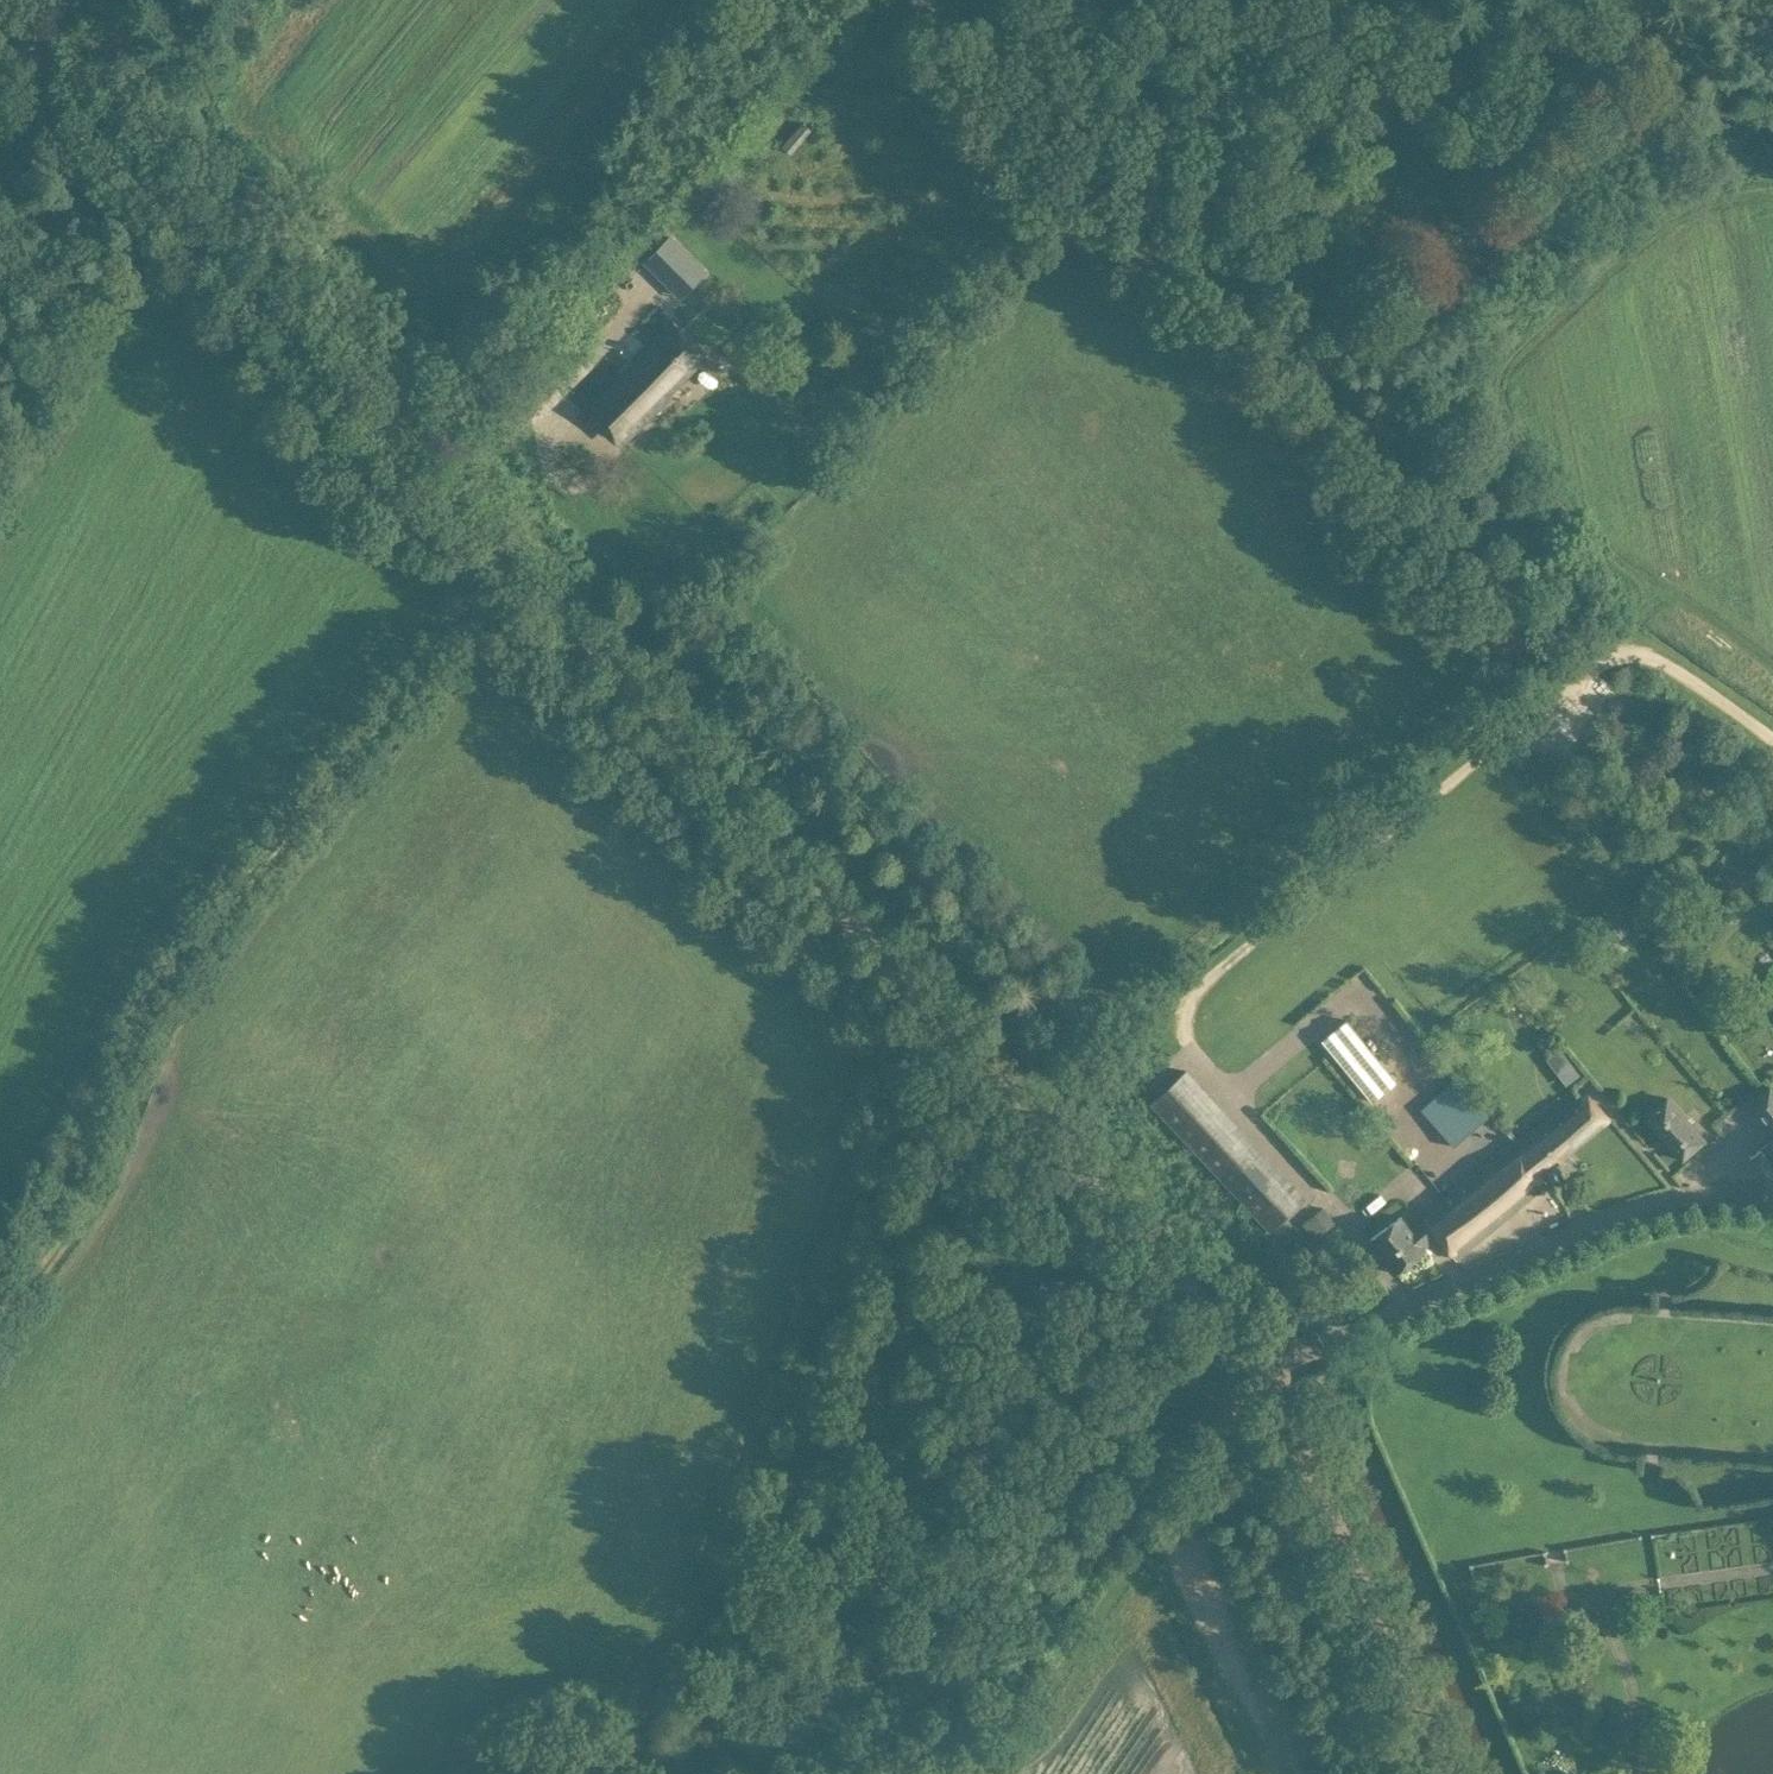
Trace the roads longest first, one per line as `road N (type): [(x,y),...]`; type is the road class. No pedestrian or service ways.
road 1 (unclassified): [(1273,1371),(301,333),(11,4)]
road 2 (track): [(133,1022),(515,561)]
road 3 (unclassified): [(1273,1371),(1173,1513),(1285,1773)]
road 4 (unclassified): [(1438,1773),(1381,1651),(1273,1371)]

